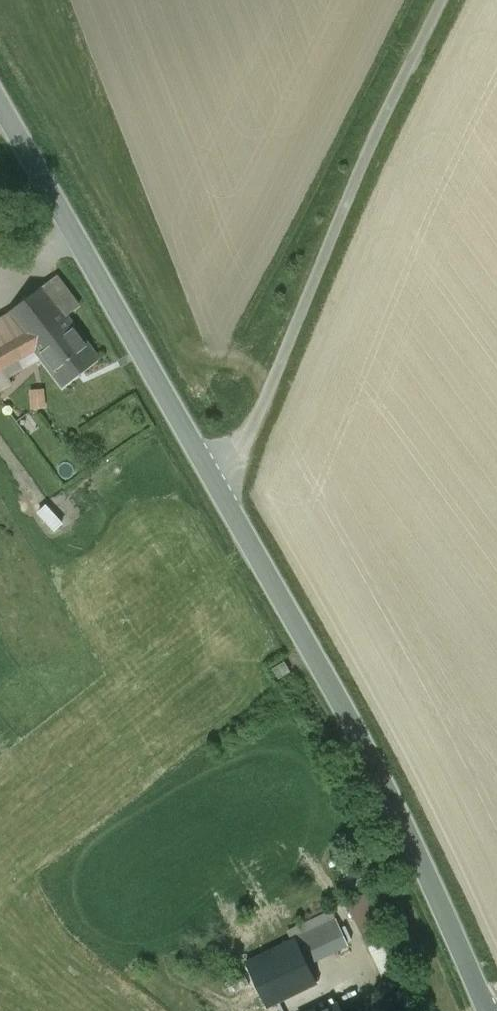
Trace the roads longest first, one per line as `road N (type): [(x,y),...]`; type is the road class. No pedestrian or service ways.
road 1 (tertiary): [(490,1010),(390,790),(0,99)]
road 2 (track): [(442,0),(223,489)]

